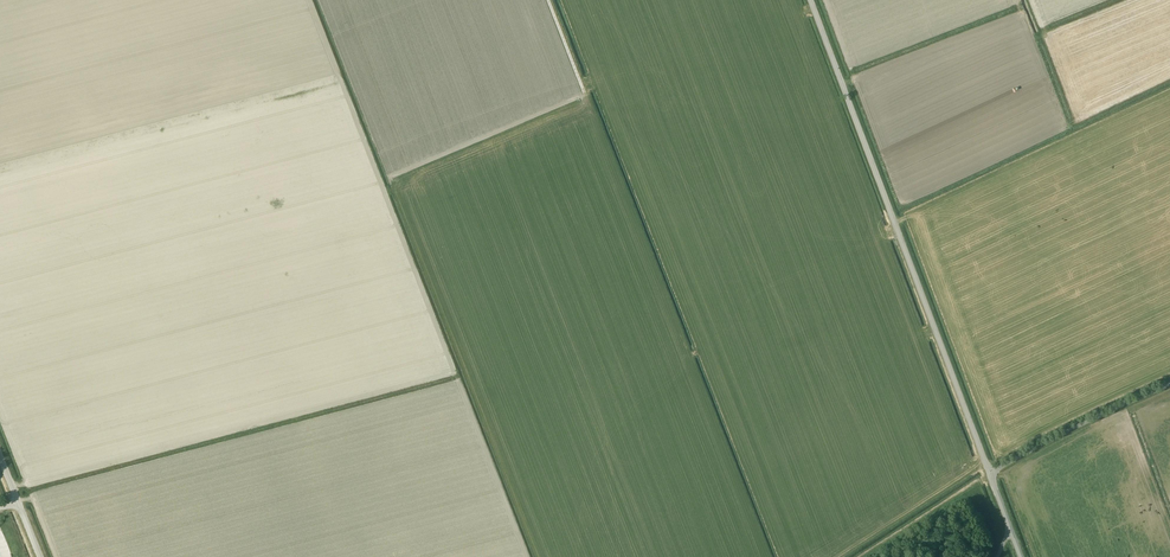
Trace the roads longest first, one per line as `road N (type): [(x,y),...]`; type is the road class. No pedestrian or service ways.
road 1 (unclassified): [(1010,534),(810,0)]

